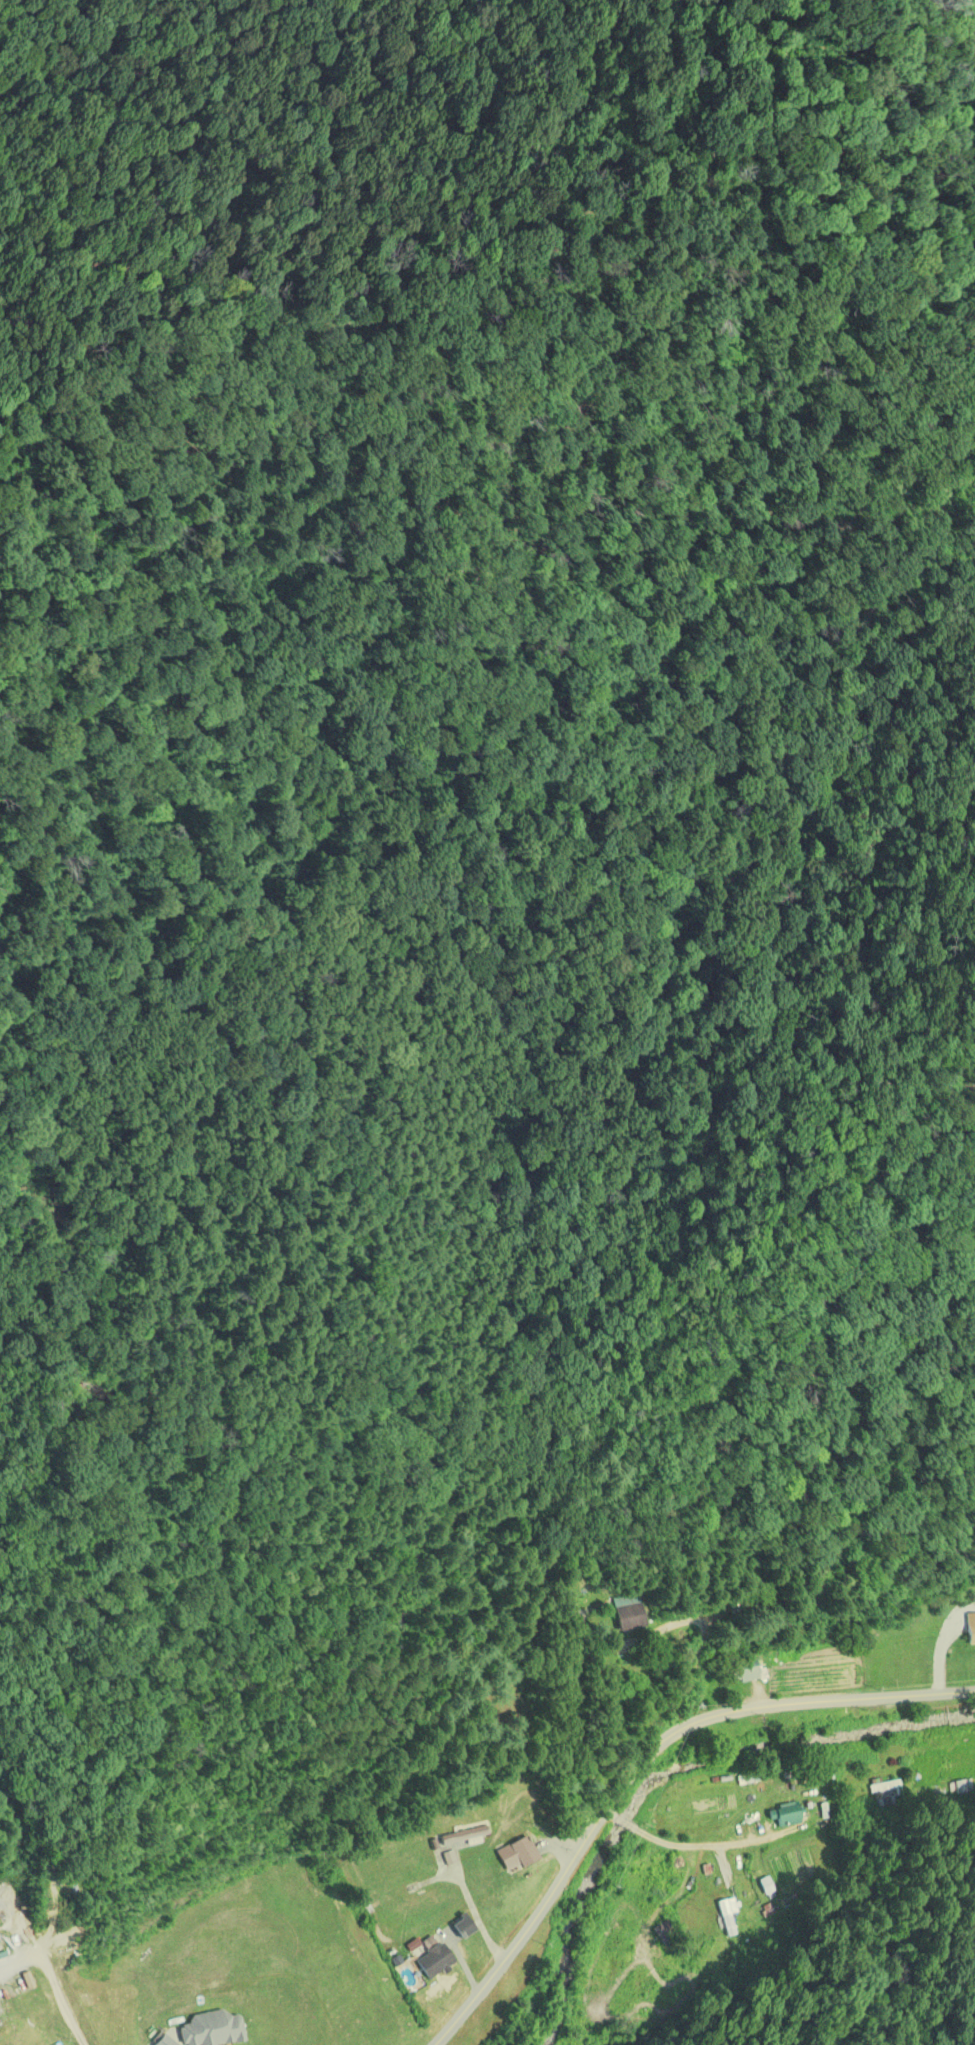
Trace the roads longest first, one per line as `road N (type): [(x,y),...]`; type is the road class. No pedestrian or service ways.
road 1 (tertiary): [(974,1694),(688,1708),(428,2044)]

